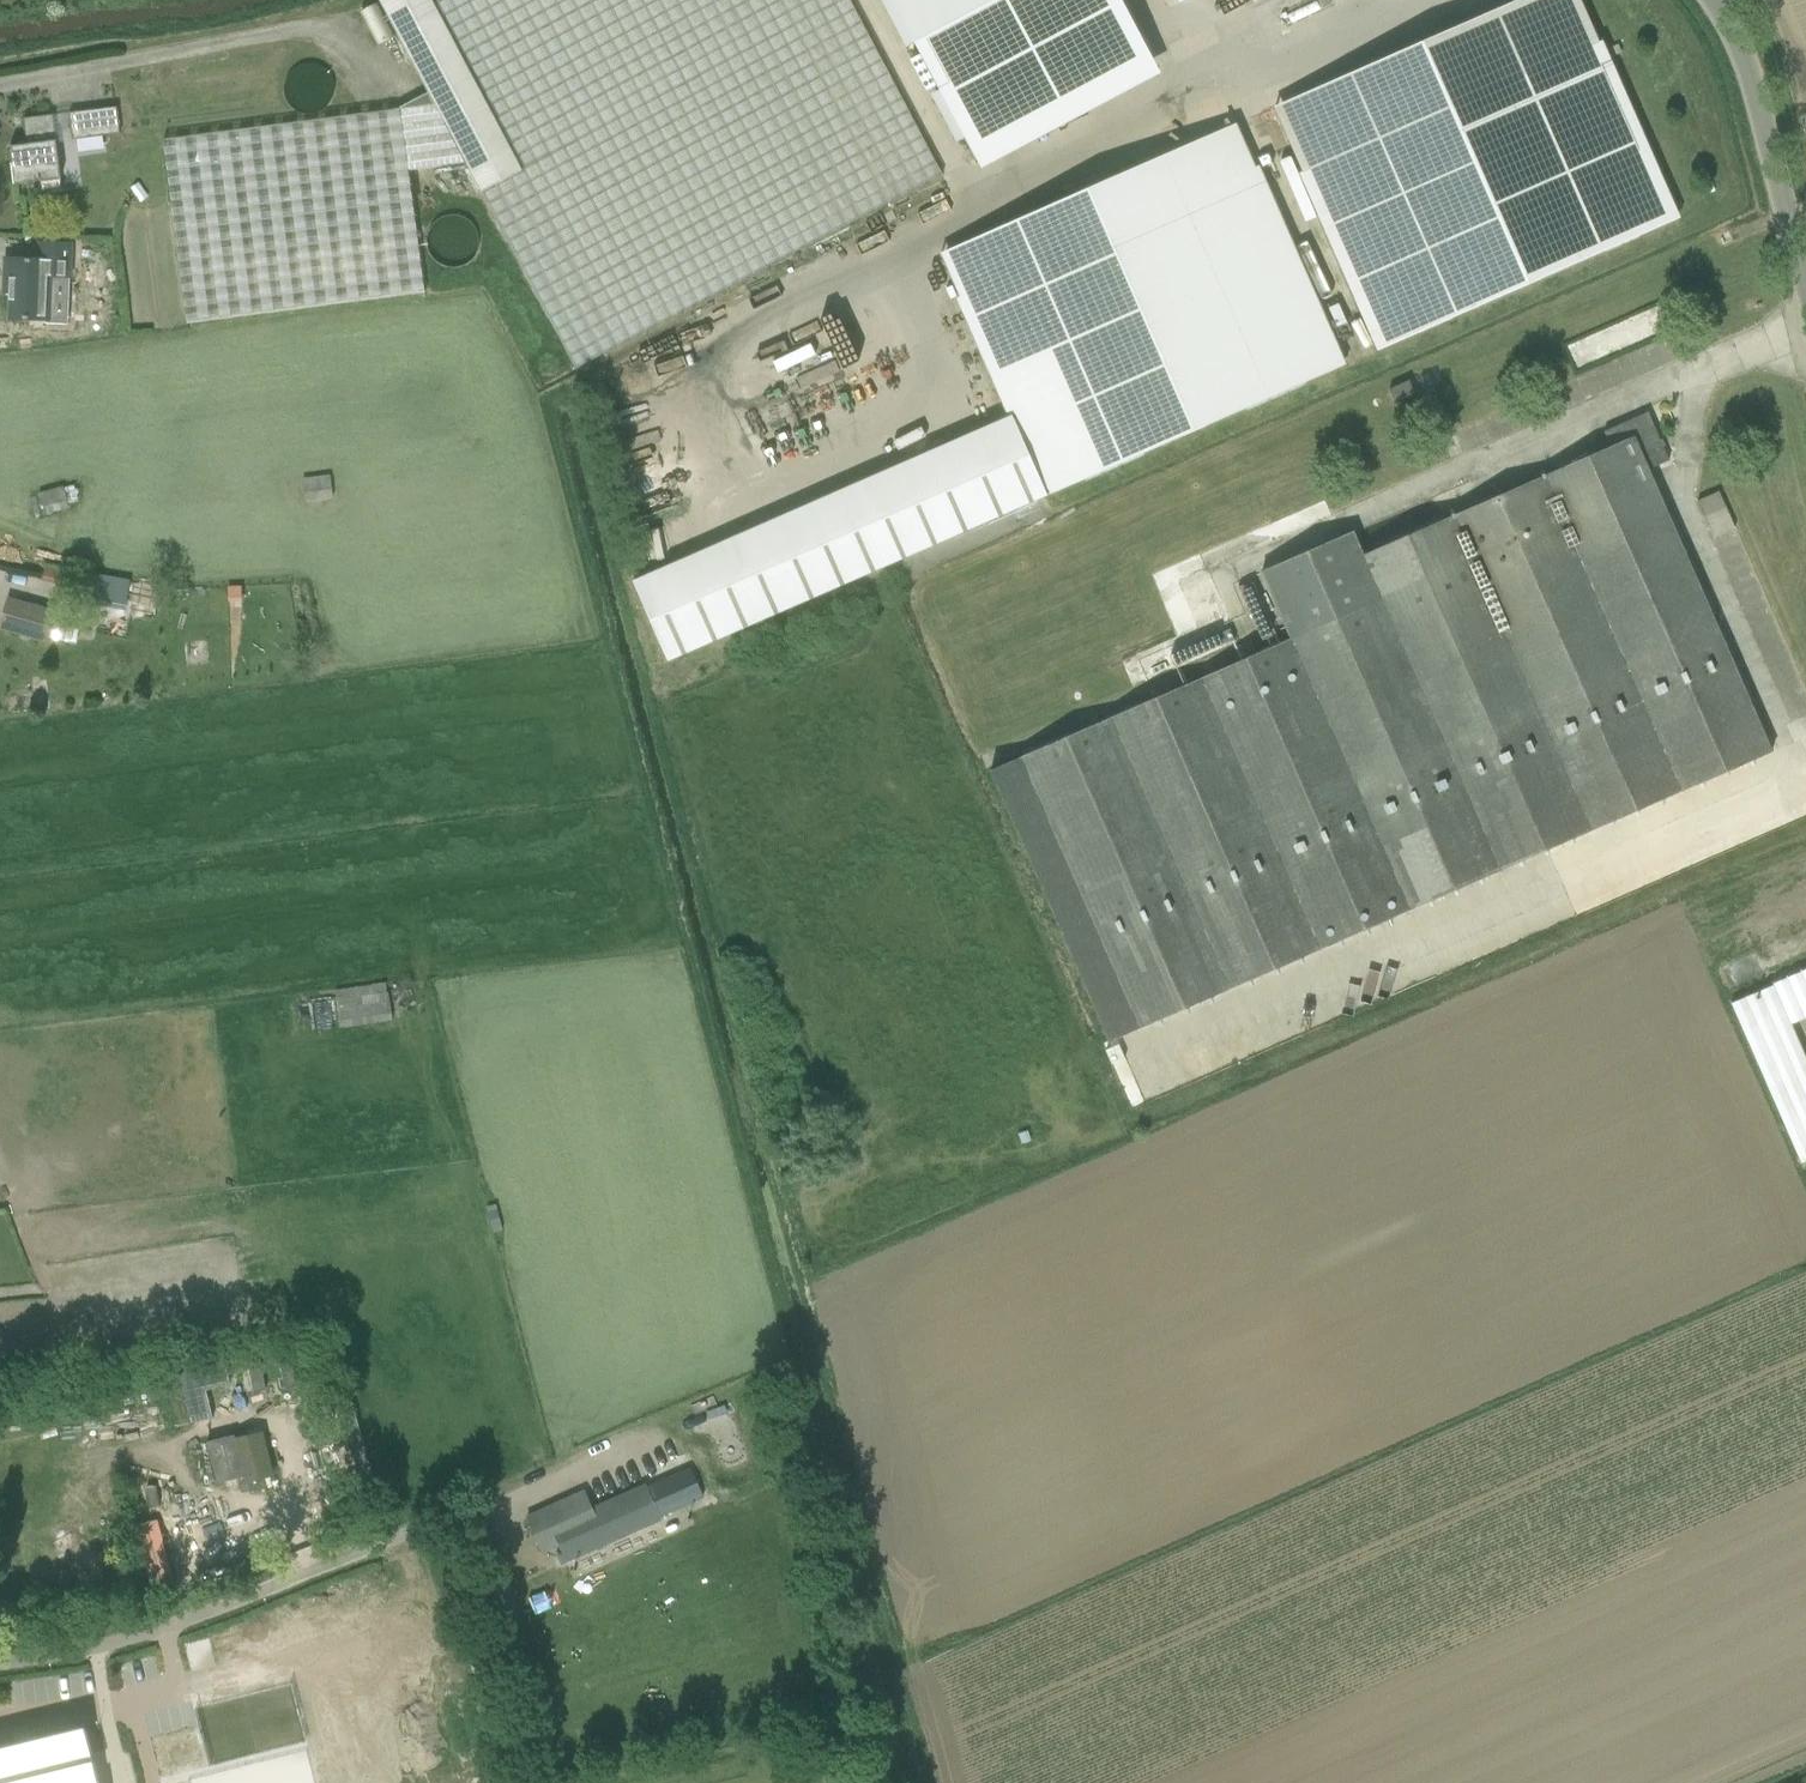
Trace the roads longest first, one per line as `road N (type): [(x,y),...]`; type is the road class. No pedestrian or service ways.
road 1 (unclassified): [(1805,280),(1750,61),(1711,0)]

